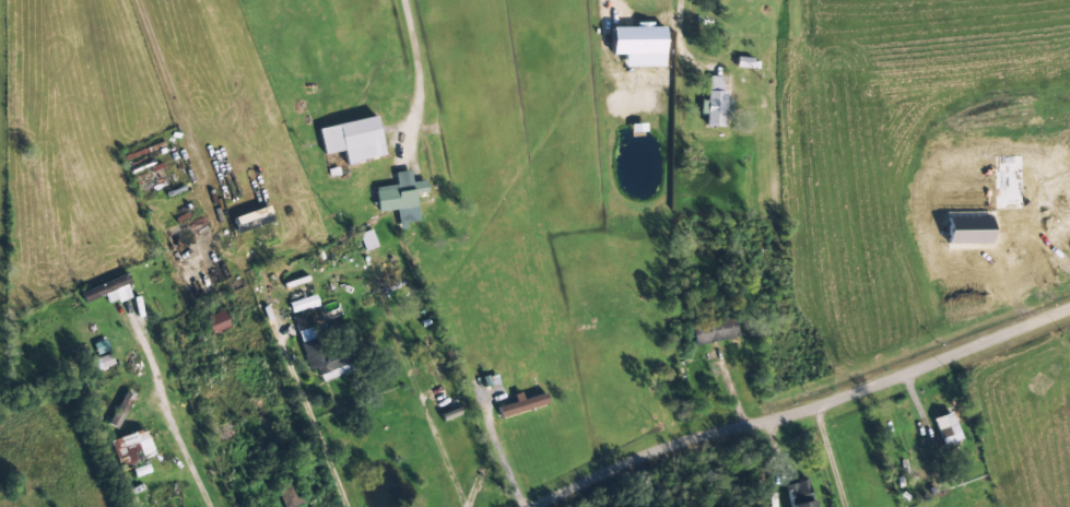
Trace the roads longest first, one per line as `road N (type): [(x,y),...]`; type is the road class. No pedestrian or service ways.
road 1 (residential): [(538,506),(668,449),(843,398),(1069,311)]

